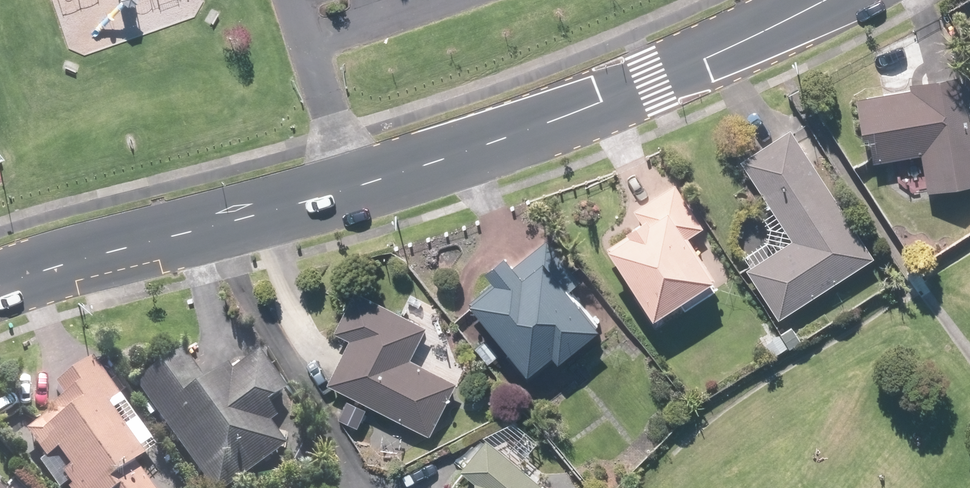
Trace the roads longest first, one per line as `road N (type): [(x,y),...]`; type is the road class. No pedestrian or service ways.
road 1 (secondary): [(0,287),(352,184),(646,82),(818,0)]

